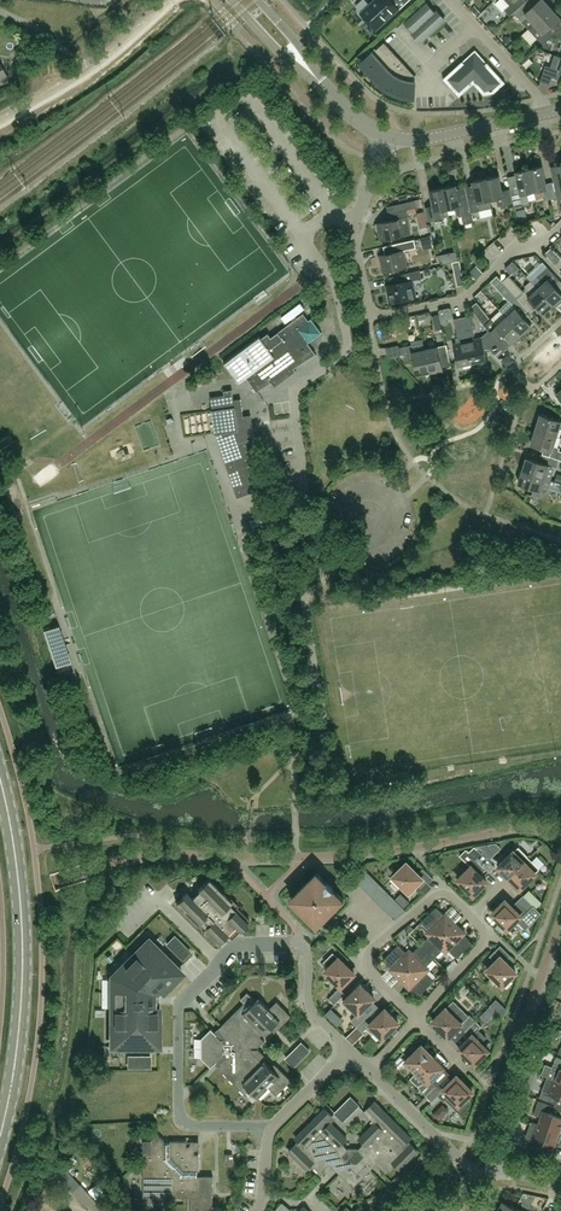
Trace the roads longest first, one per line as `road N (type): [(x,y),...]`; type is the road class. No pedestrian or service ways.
road 1 (residential): [(352,1050),(310,1004),(304,945),(242,943),(220,963),(179,1003),(180,1114),(196,1126),(272,1126)]
road 2 (residential): [(560,229),(512,254),(465,297),(371,318),(352,234),(386,135)]
road 3 (secondary): [(0,1135),(24,975),(18,875),(0,789)]
road 4 (tertiary): [(386,135),(432,139),(560,112)]
road 5 (residential): [(478,1179),(371,1069)]
road 6 (tertiary): [(231,0),(328,90)]
road 7 (residential): [(418,1016),(484,941),(470,916)]

